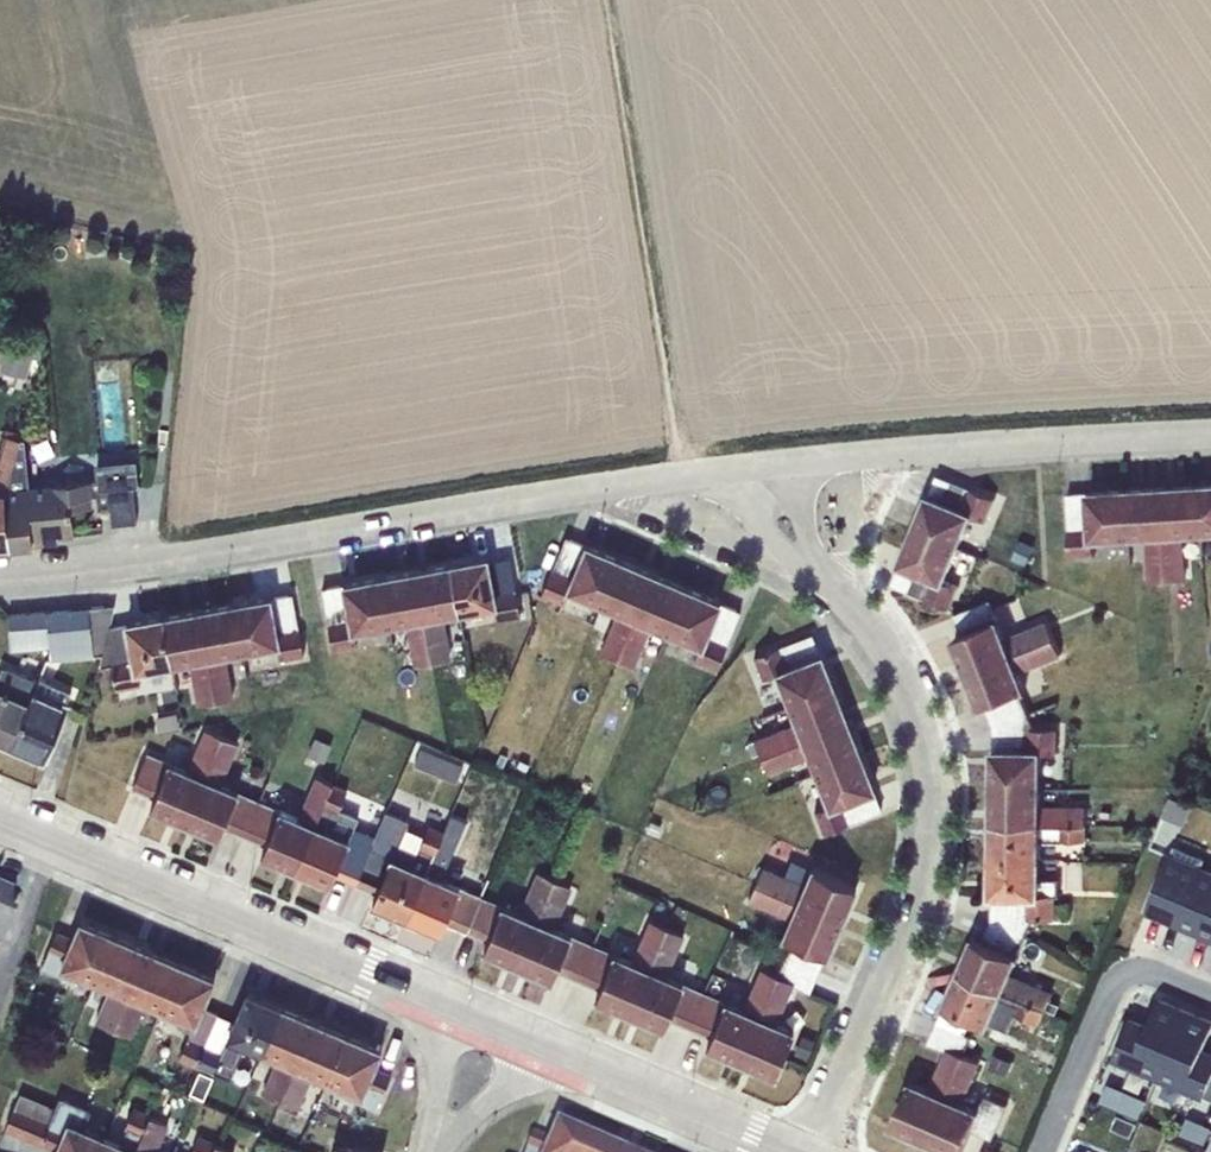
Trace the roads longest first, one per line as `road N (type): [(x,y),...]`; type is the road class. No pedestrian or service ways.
road 1 (residential): [(0,575),(717,469)]
road 2 (residential): [(815,1151),(906,926),(928,801),(904,691),(827,580)]
road 3 (tertiary): [(0,813),(437,1001)]
road 4 (residential): [(787,459),(1210,432)]
road 5 (residential): [(1042,1151),(1117,985),(1152,971),(1210,995)]
road 6 (tertiary): [(548,1049),(793,1151)]
road 7 (residential): [(717,469),(768,534),(827,580)]
road 8 (residential): [(437,1001),(421,1151)]
road 9 (residential): [(447,1151),(548,1049)]
road 10 (residential): [(827,580),(787,459)]
road 11 (tertiary): [(437,1001),(548,1049)]

